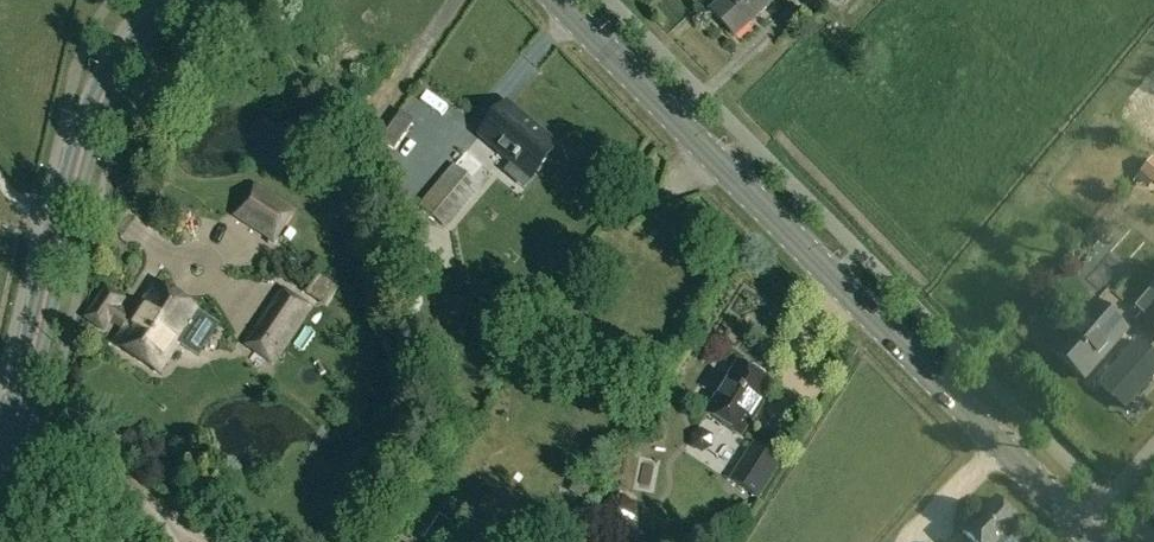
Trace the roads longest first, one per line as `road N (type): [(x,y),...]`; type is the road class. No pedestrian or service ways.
road 1 (secondary): [(1097,541),(559,0)]
road 2 (secondary): [(12,427),(93,111),(130,53),(185,0)]
road 3 (track): [(171,541),(110,478),(12,427)]

